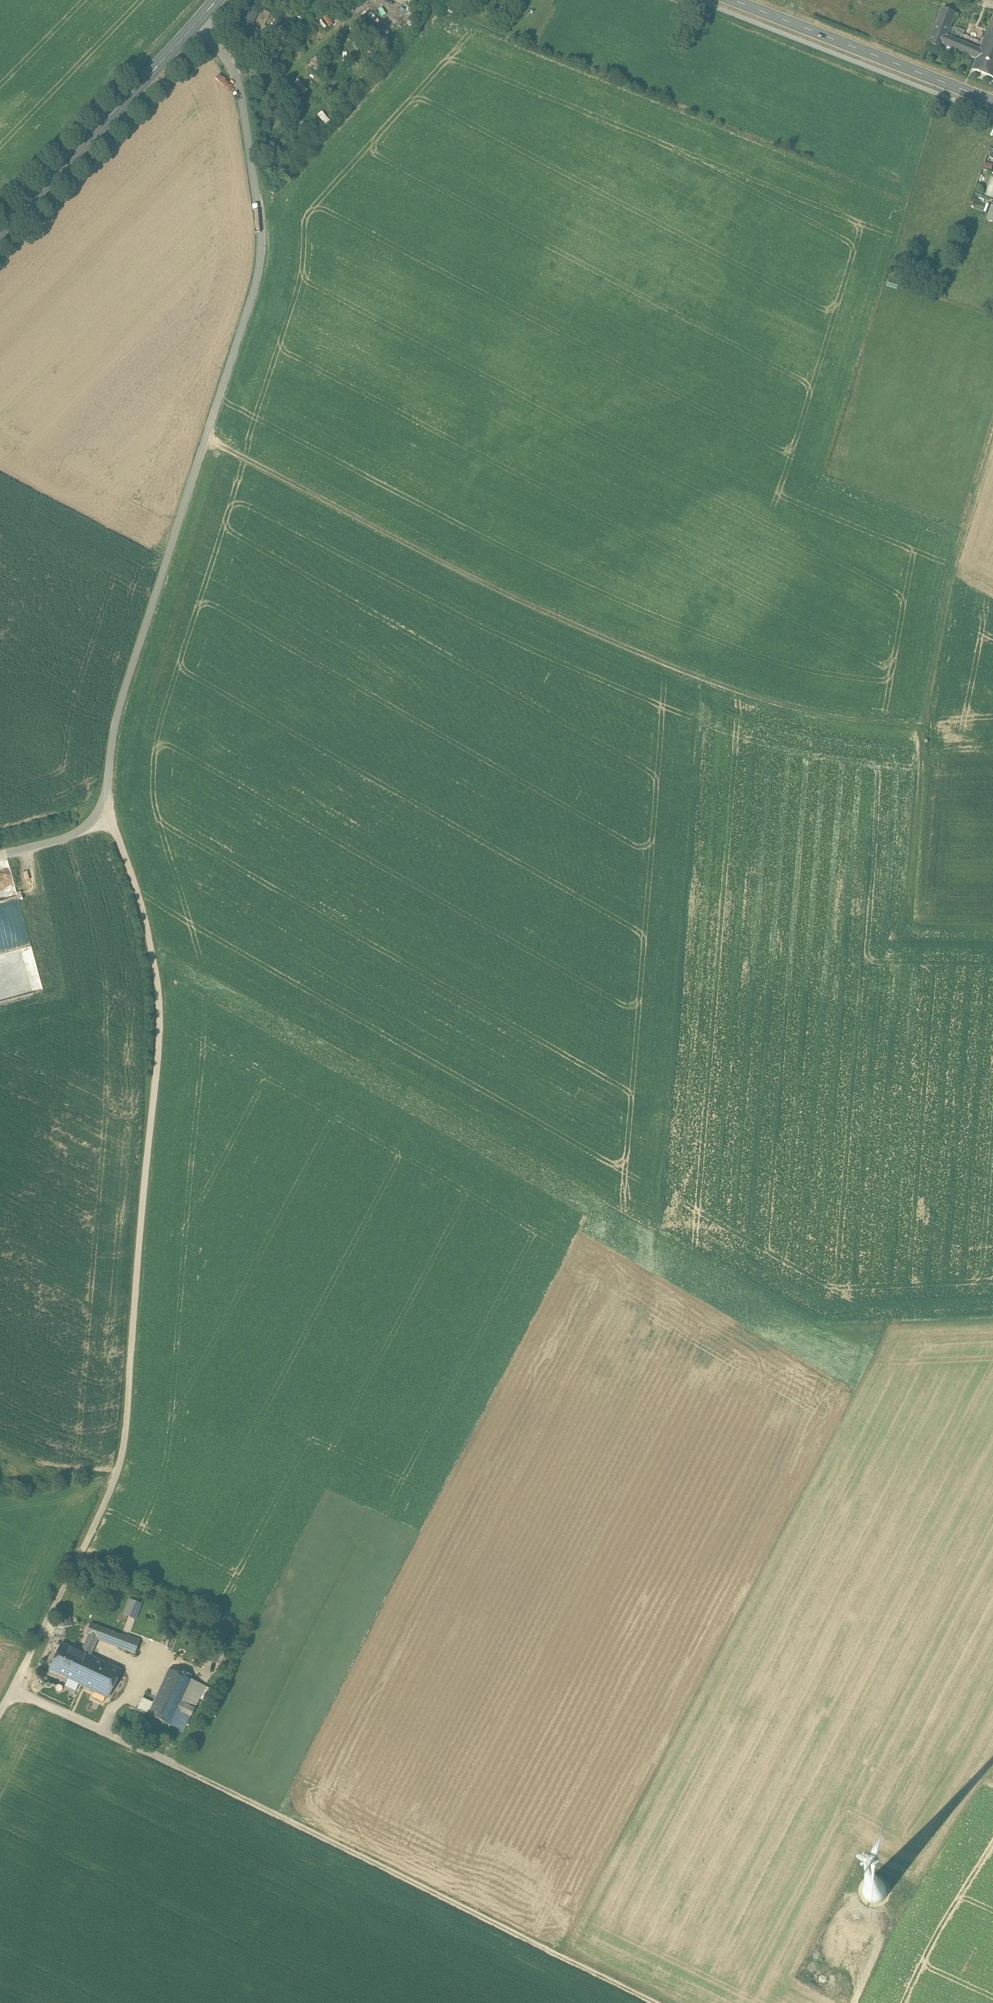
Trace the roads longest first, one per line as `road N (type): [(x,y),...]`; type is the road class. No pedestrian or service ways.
road 1 (unclassified): [(198,22),(233,62),(265,248),(116,722),(110,813),(155,965),(159,1050),(125,1427),(113,1484),(0,1717)]
road 2 (track): [(15,1686),(664,2002)]
road 3 (primary): [(198,22),(0,232)]
road 4 (secondary): [(992,102),(734,0)]
road 5 (track): [(958,569),(992,441)]

